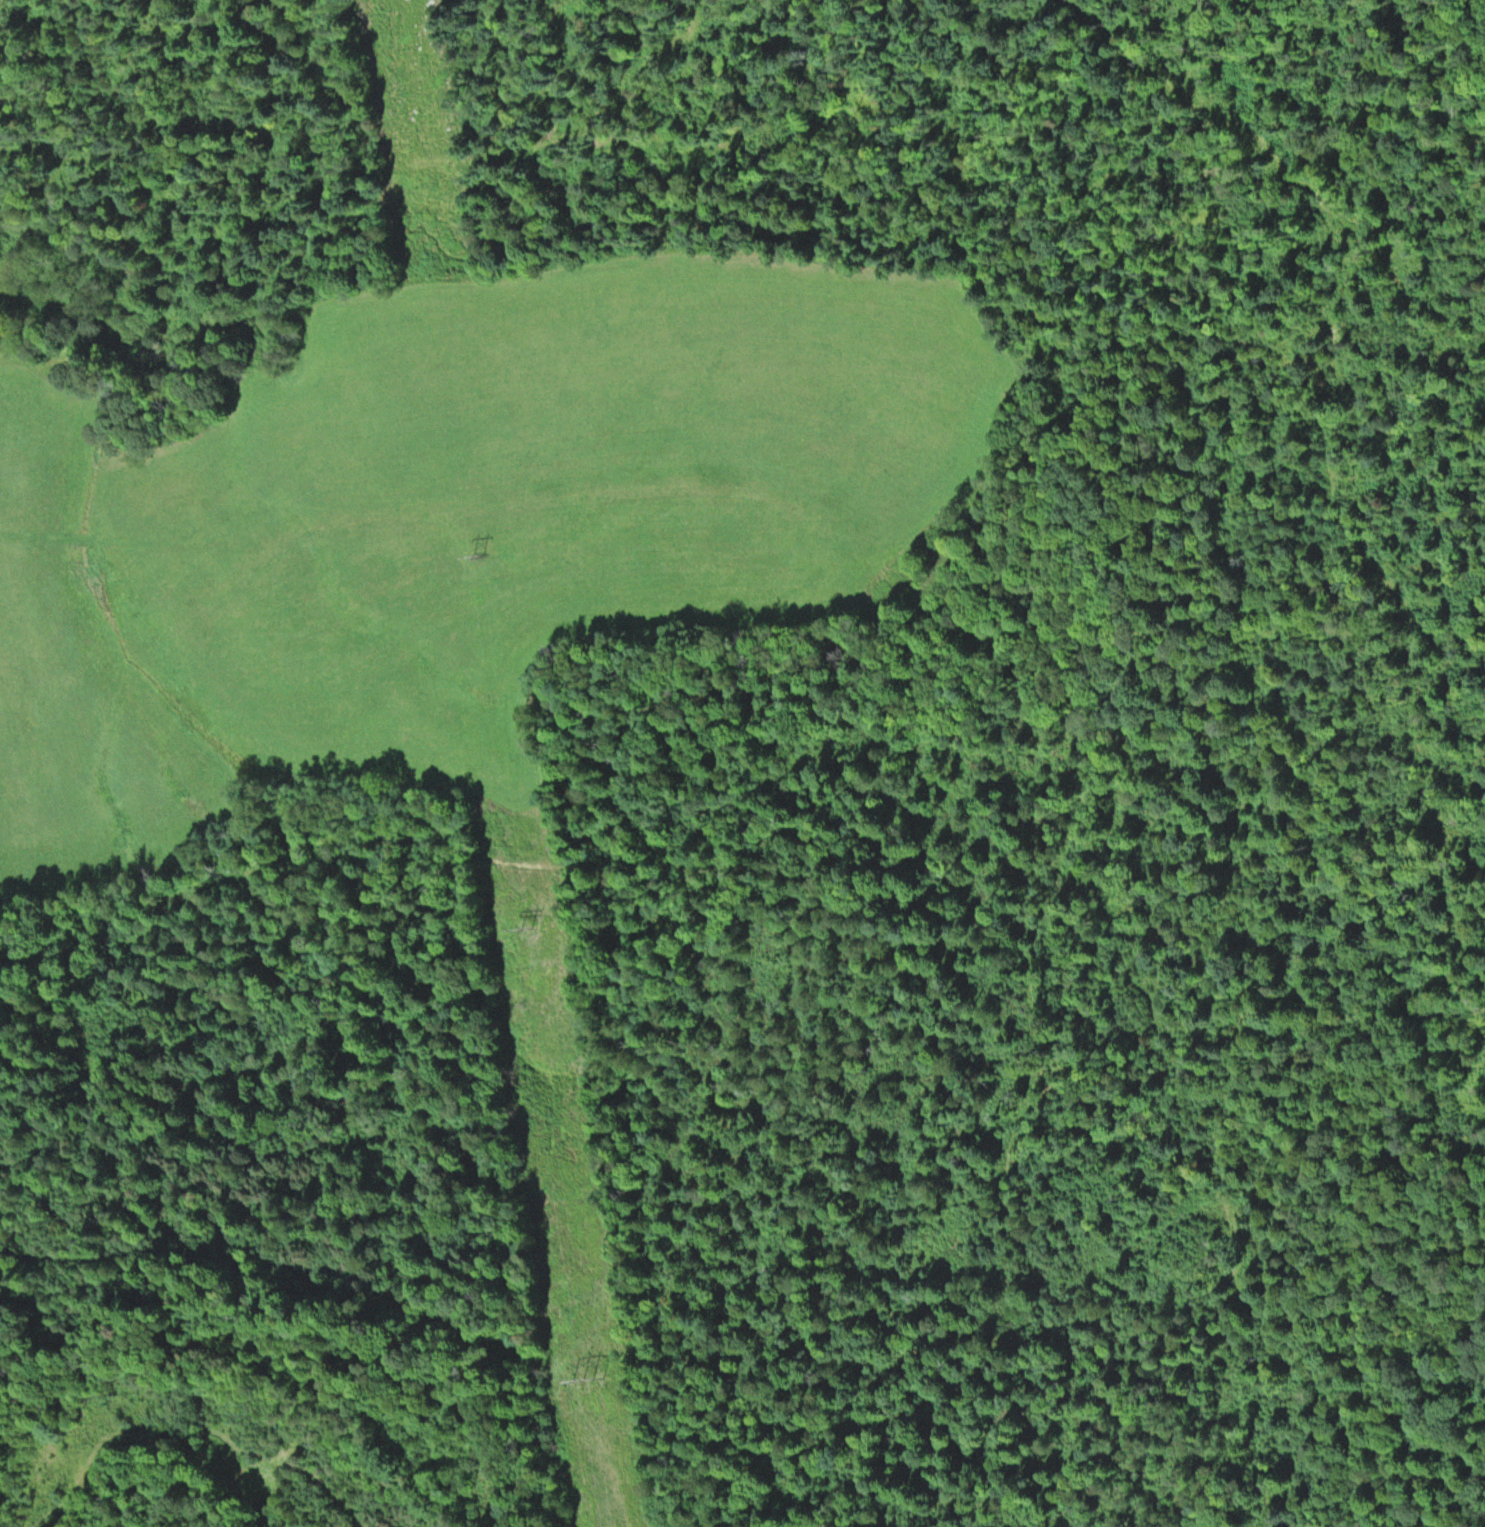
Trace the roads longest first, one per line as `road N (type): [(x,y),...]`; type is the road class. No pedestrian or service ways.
road 1 (track): [(214,881),(361,846),(550,868),(770,781),(837,763),(899,771)]
road 2 (track): [(214,881),(145,939),(0,960)]

